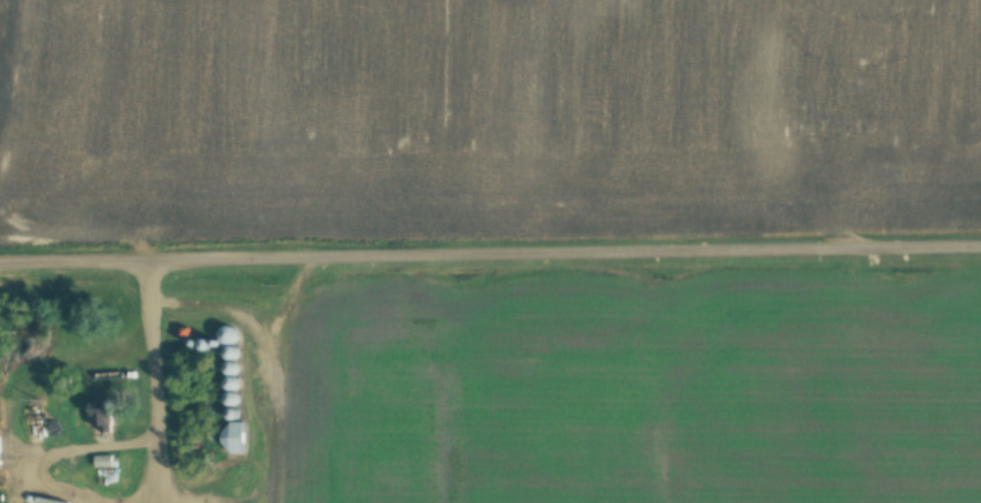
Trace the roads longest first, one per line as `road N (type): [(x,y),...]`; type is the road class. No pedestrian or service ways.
road 1 (residential): [(980,251),(0,271)]
road 2 (residential): [(150,268),(169,468)]

